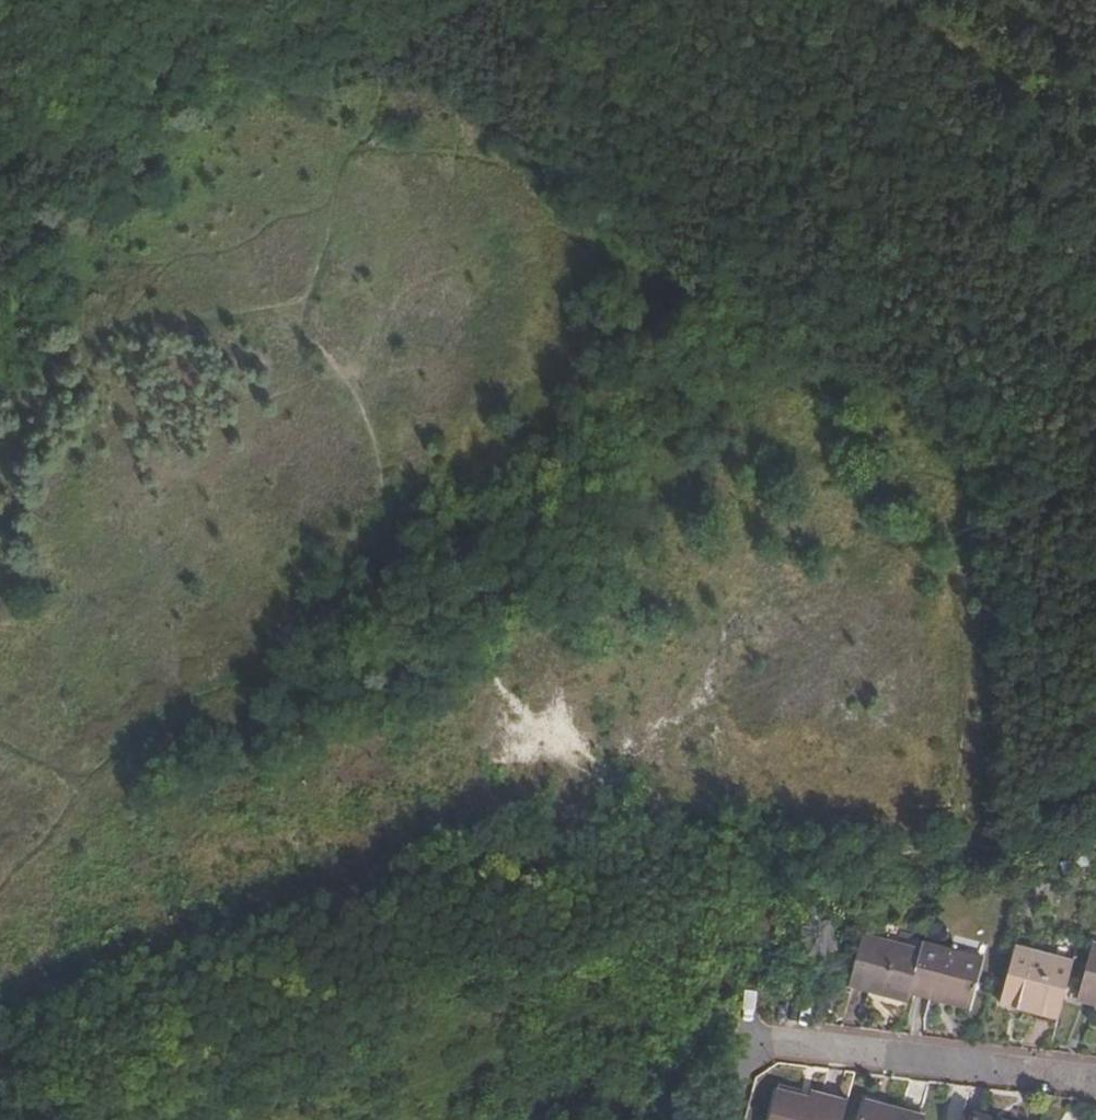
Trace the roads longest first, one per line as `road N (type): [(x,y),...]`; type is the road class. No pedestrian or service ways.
road 1 (residential): [(1095,1081),(742,1038)]

